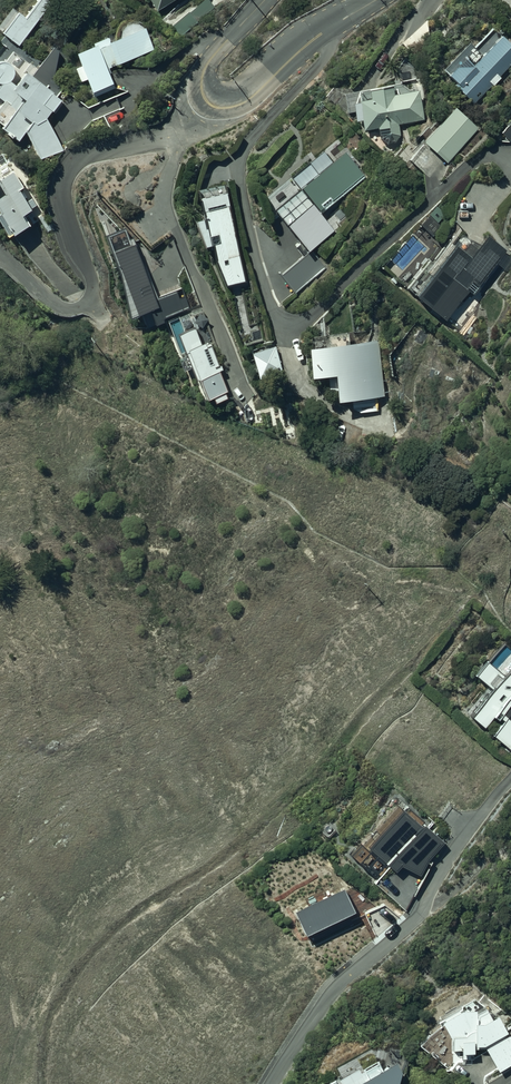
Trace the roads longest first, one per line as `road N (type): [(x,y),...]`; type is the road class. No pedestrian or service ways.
road 1 (residential): [(0,253),(57,308),(86,307),(91,277),(63,207),(69,166),(98,151),(170,137),(207,103)]
road 2 (residential): [(510,779),(409,929),(338,986),(270,1083)]
road 3 (tertiary): [(207,103),(223,109),(247,101),(313,40),(376,0)]
road 4 (tertiary): [(264,0),(207,65),(201,85),(207,103)]

